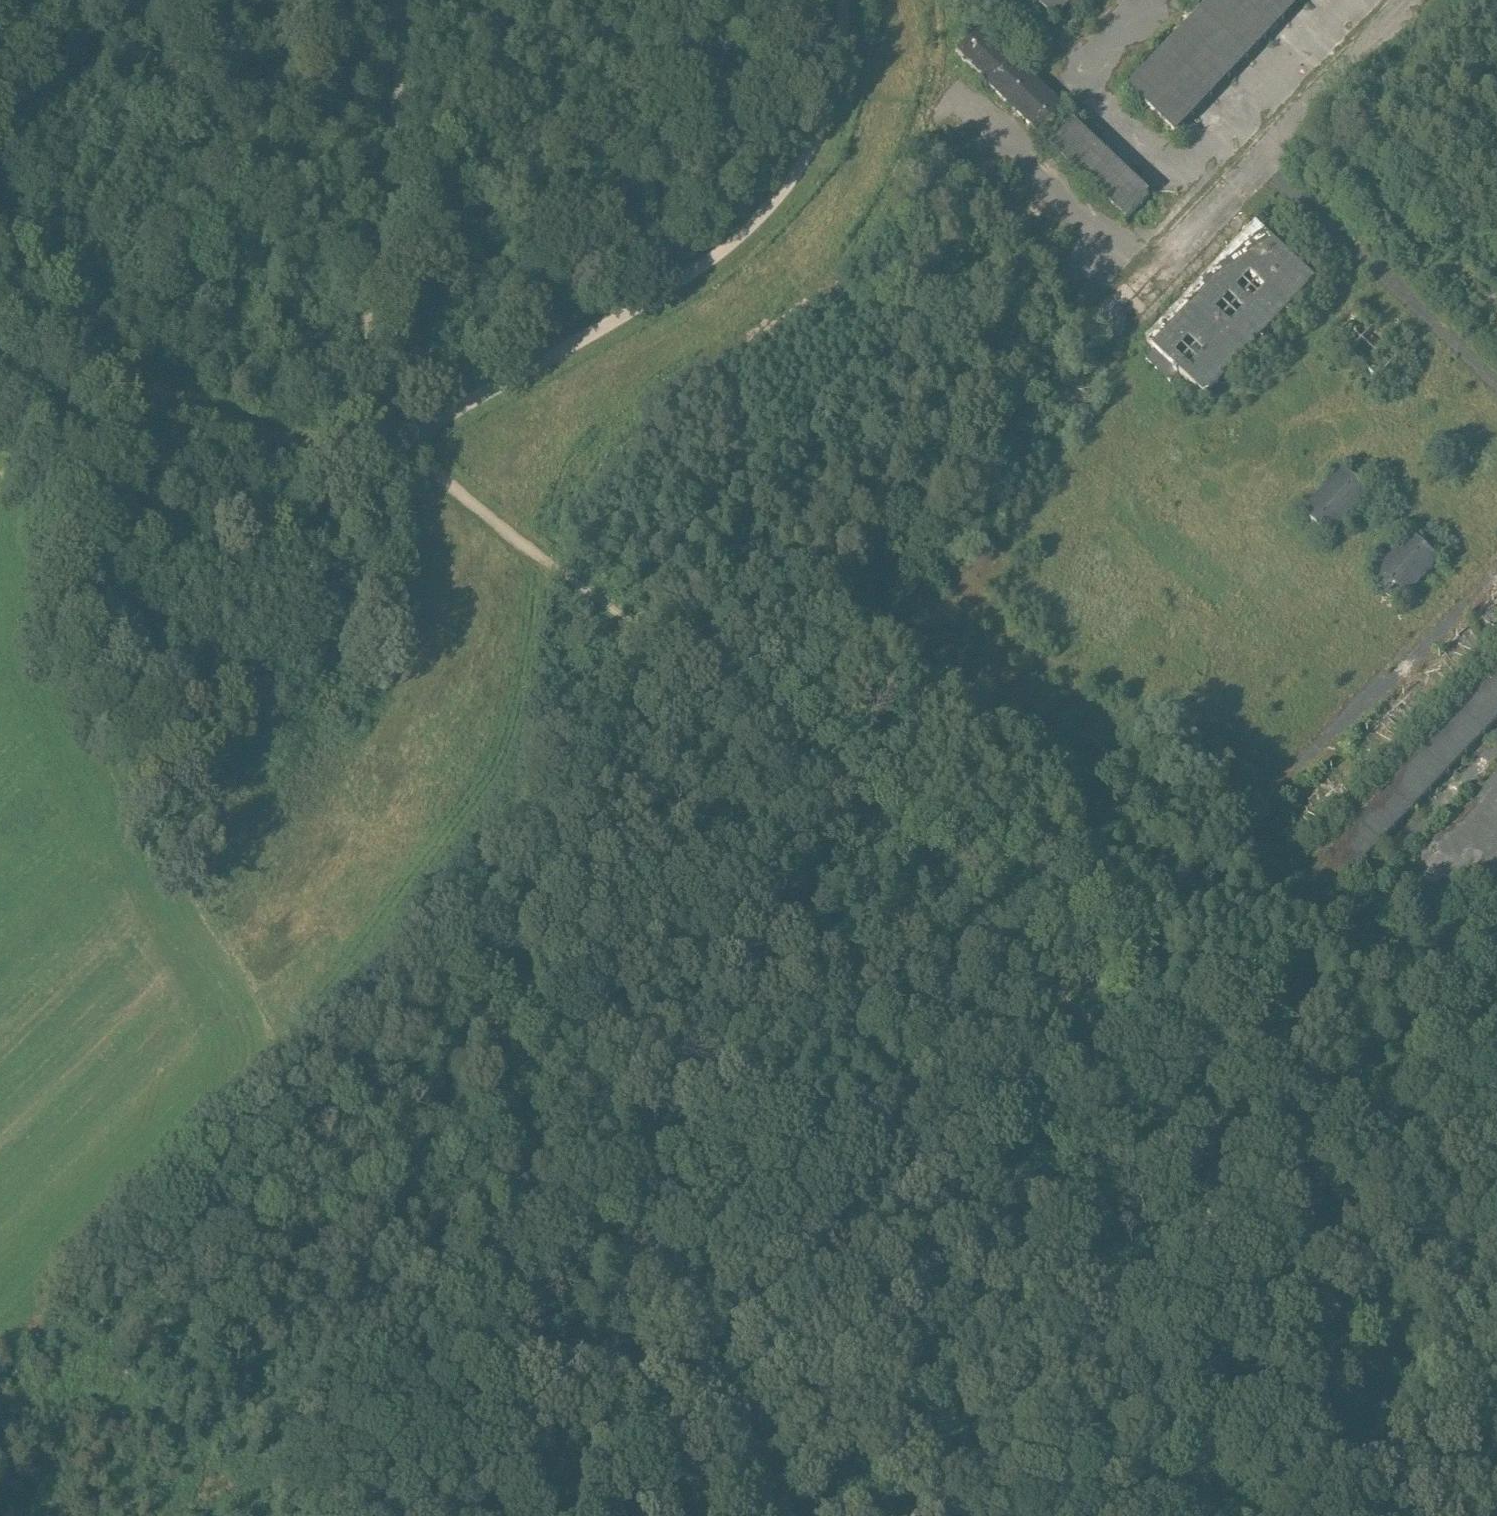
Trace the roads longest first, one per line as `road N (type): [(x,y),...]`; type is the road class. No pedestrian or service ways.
road 1 (track): [(900,1515),(1155,1294),(1190,1253),(1208,1198),(1209,1160),(1189,1119),(1123,1047),(609,607),(400,439)]
road 2 (track): [(841,0),(840,83),(813,149),(748,233),(699,270),(400,439)]
road 3 (track): [(400,439),(351,447),(301,442),(151,380),(85,337),(35,288),(0,233)]
road 4 (track): [(1416,0),(1103,323)]
road 5 (track): [(396,0),(400,80),(368,315),(371,373),(400,439)]
road 6 (track): [(1261,158),(1496,376)]

